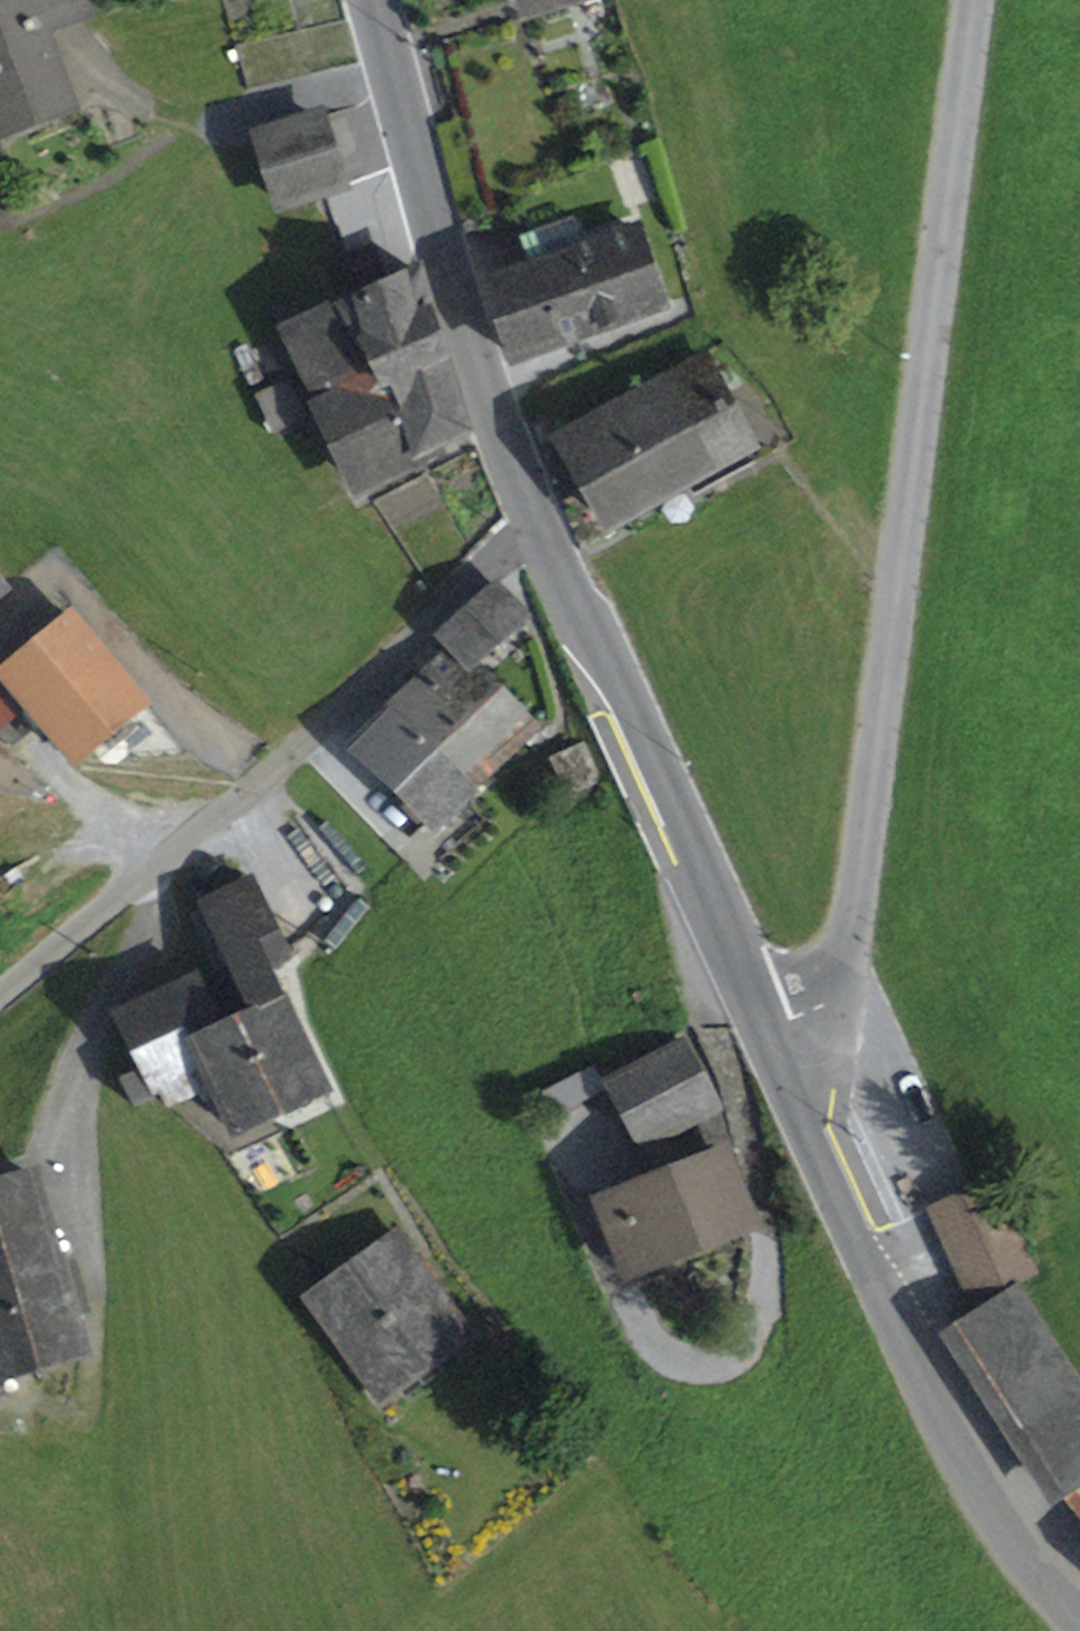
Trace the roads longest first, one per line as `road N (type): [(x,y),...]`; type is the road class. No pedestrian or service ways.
road 1 (residential): [(373,0),(480,369),(537,527),(770,1046)]
road 2 (residential): [(974,0),(854,921),(834,996),(770,1046)]
road 3 (residential): [(770,1046),(958,1453),(1017,1543),(1079,1619)]
road 4 (track): [(149,874),(0,857)]

